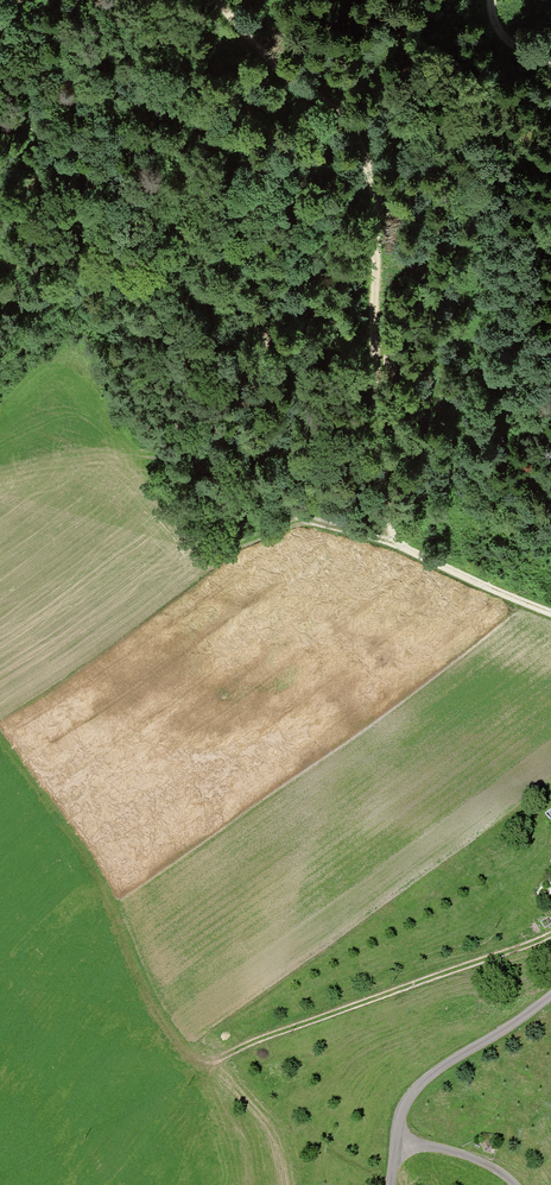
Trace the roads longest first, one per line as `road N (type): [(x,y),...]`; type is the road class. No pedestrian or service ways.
road 1 (track): [(219,0),(262,54),(345,119),(361,145),(376,222),(380,478),(397,545),(550,612)]
road 2 (track): [(0,127),(18,127),(64,150),(82,171),(119,271),(146,390),(194,484),(244,509),(397,545)]
road 3 (track): [(469,576),(451,499),(463,337),(452,208),(435,125),(370,0)]
road 4 (track): [(0,743),(101,898),(145,1003),(175,1046),(211,1064)]
road 5 (track): [(550,934),(211,1064)]
road 6 (unclassified): [(550,995),(414,1091),(398,1124),(390,1184)]
road 7 (track): [(394,1142),(460,1154),(515,1184)]

